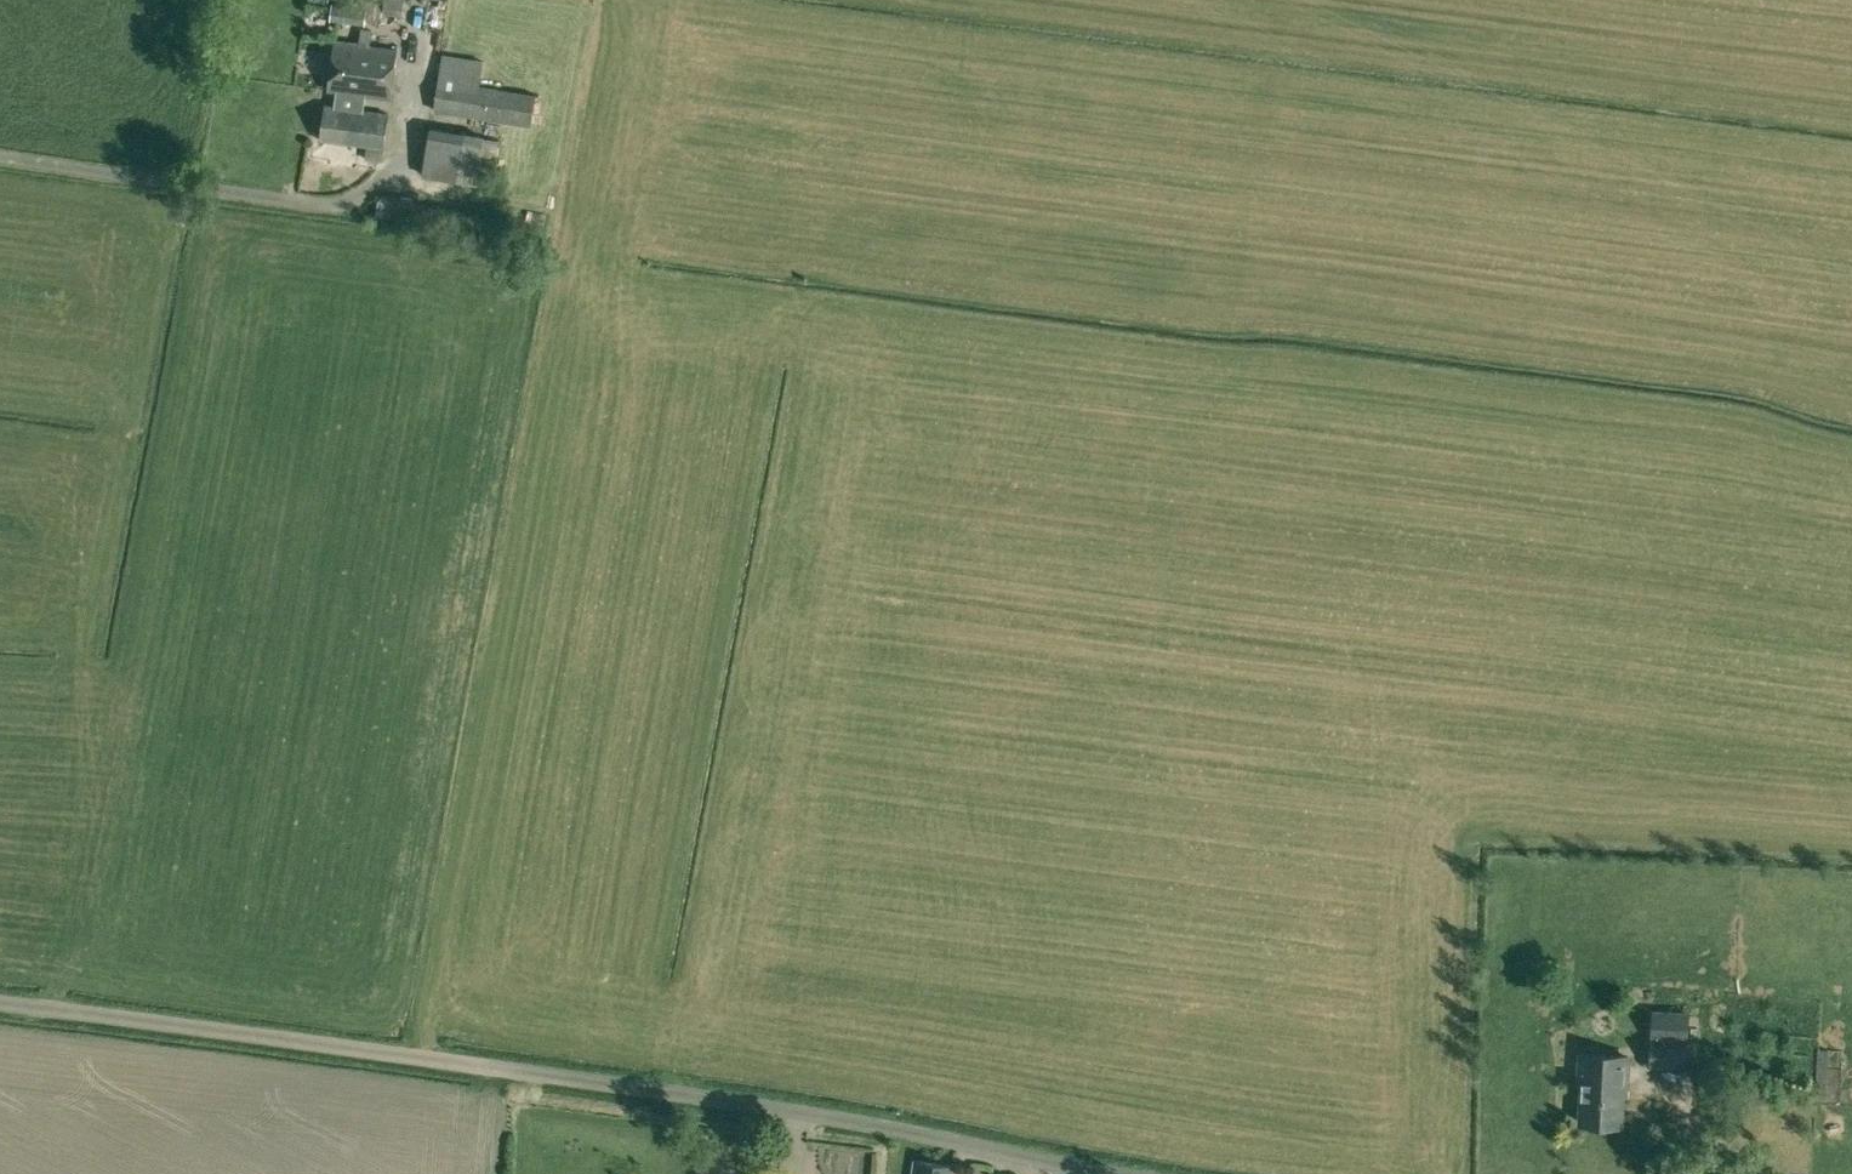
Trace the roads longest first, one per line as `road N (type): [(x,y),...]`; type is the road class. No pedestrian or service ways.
road 1 (unclassified): [(1152,1173),(0,1012)]

